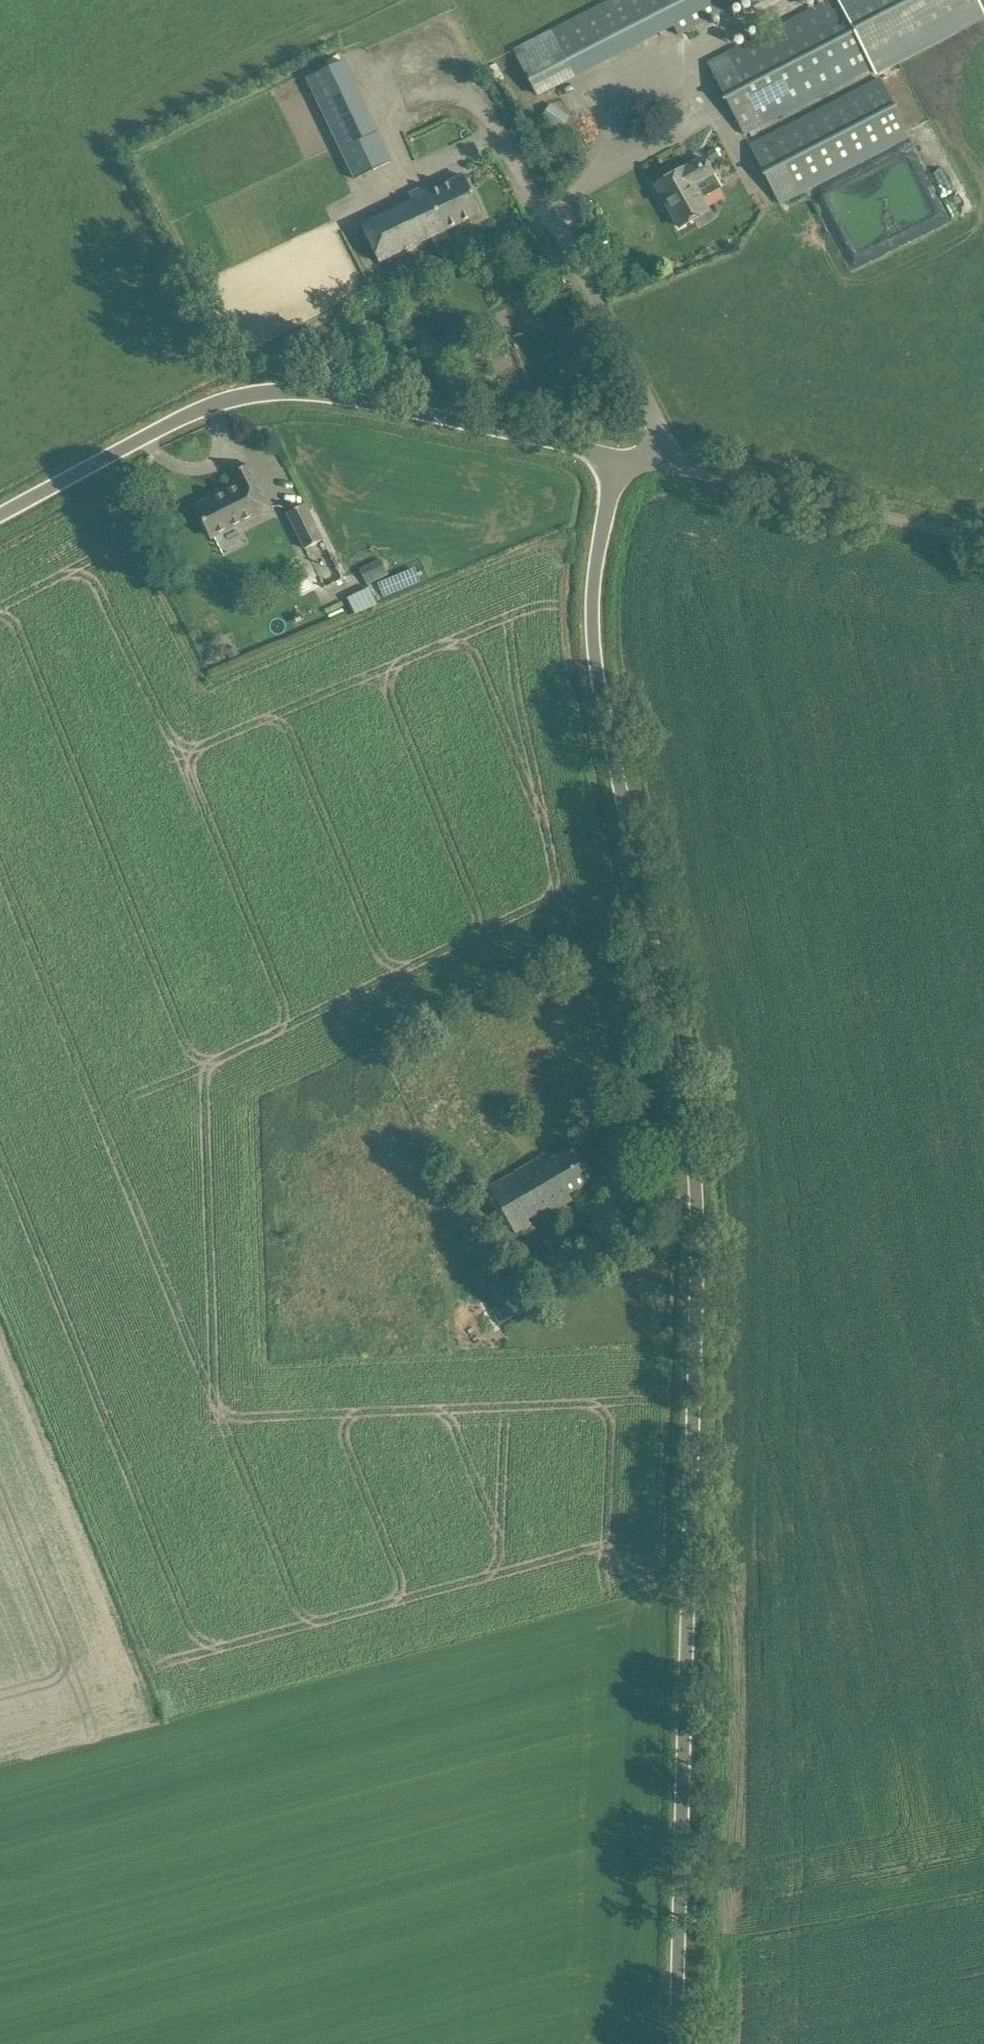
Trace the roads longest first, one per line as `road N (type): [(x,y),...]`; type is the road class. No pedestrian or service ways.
road 1 (unclassified): [(675,2043),(695,1143),(677,1019),(593,662),(590,584),(630,461)]
road 2 (unclassified): [(630,461),(285,388),(184,414),(0,516)]
road 3 (unclassified): [(630,461),(983,542)]

